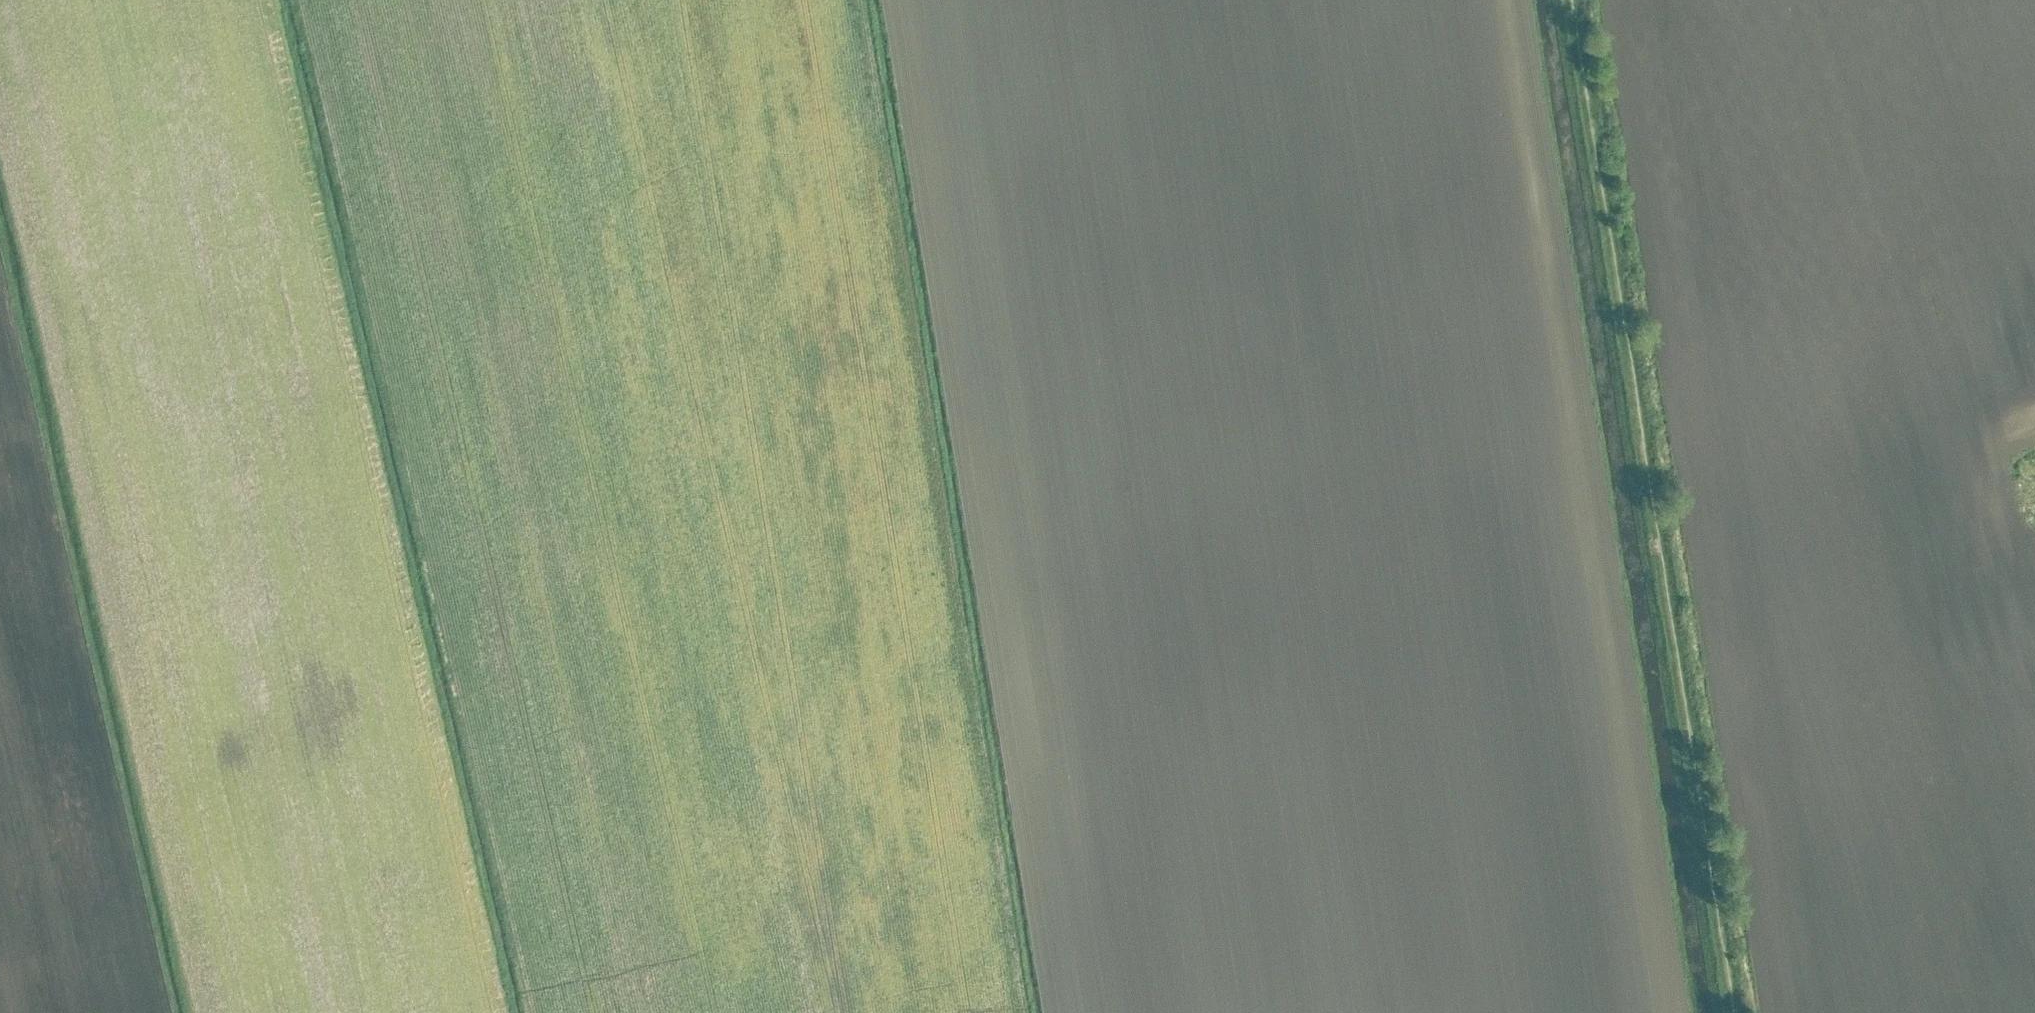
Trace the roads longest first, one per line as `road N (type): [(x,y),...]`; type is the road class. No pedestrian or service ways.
road 1 (track): [(1735,1012),(1577,0)]

